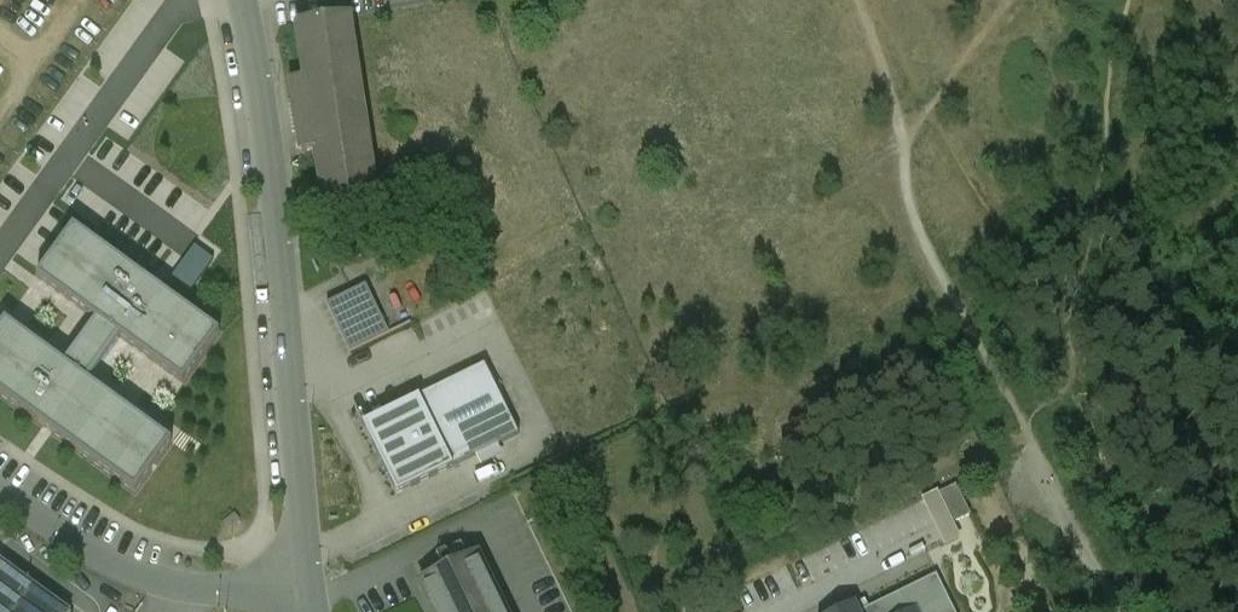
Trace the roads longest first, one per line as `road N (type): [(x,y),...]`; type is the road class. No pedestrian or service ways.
road 1 (unclassified): [(306,592),(280,232),(244,0)]
road 2 (unclassified): [(306,592),(227,594),(118,568),(0,485)]
road 3 (residential): [(795,611),(943,541)]

